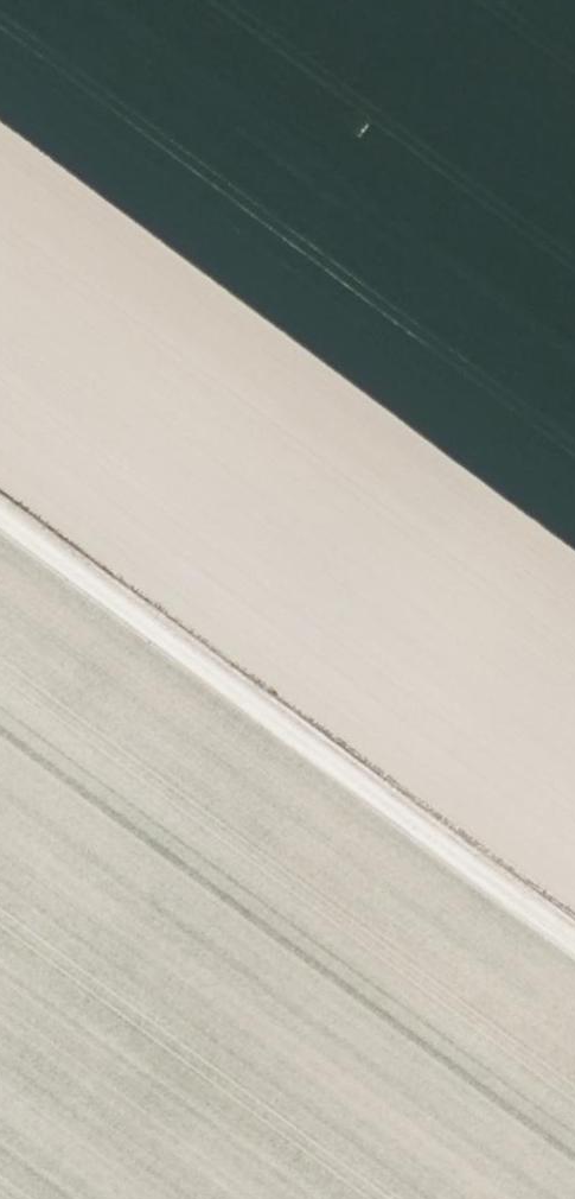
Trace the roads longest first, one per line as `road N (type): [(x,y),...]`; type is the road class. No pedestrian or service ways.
road 1 (track): [(0,516),(574,943)]

